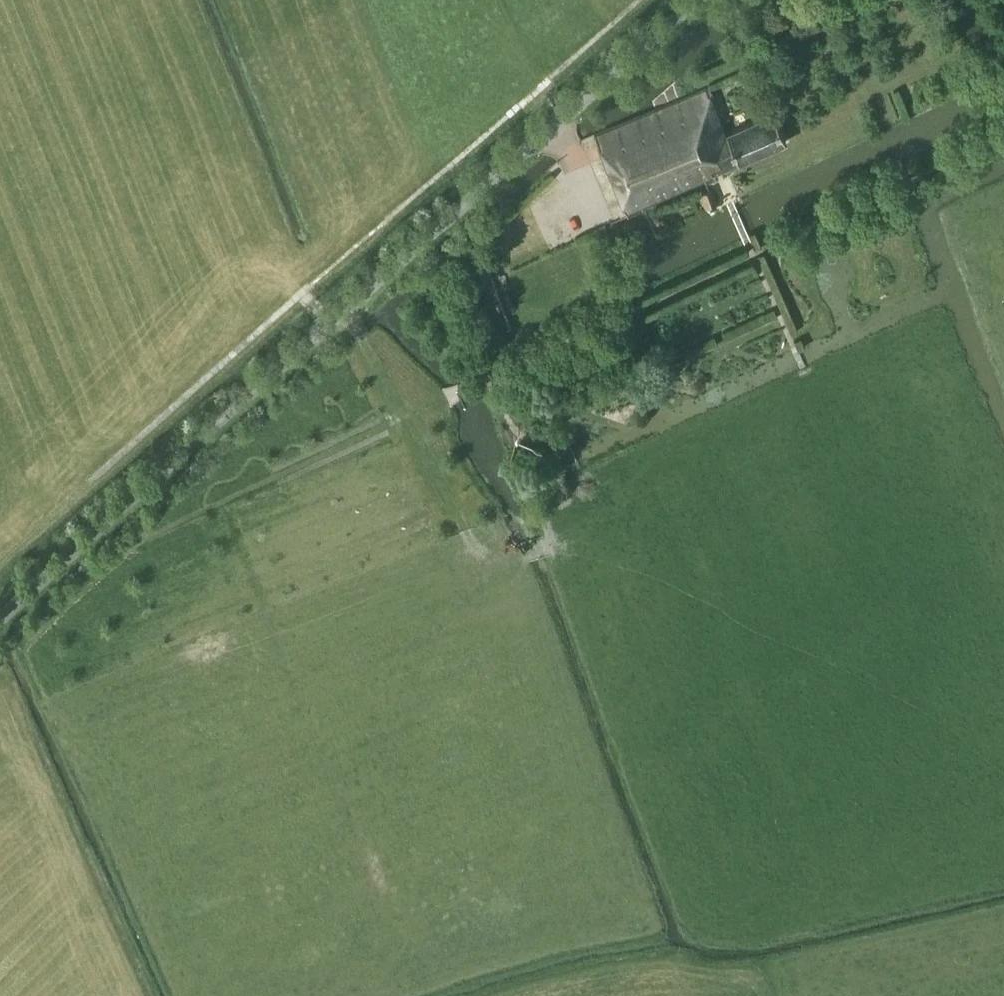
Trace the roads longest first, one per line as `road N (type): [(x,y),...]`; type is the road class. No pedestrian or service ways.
road 1 (unclassified): [(0,612),(692,0)]

